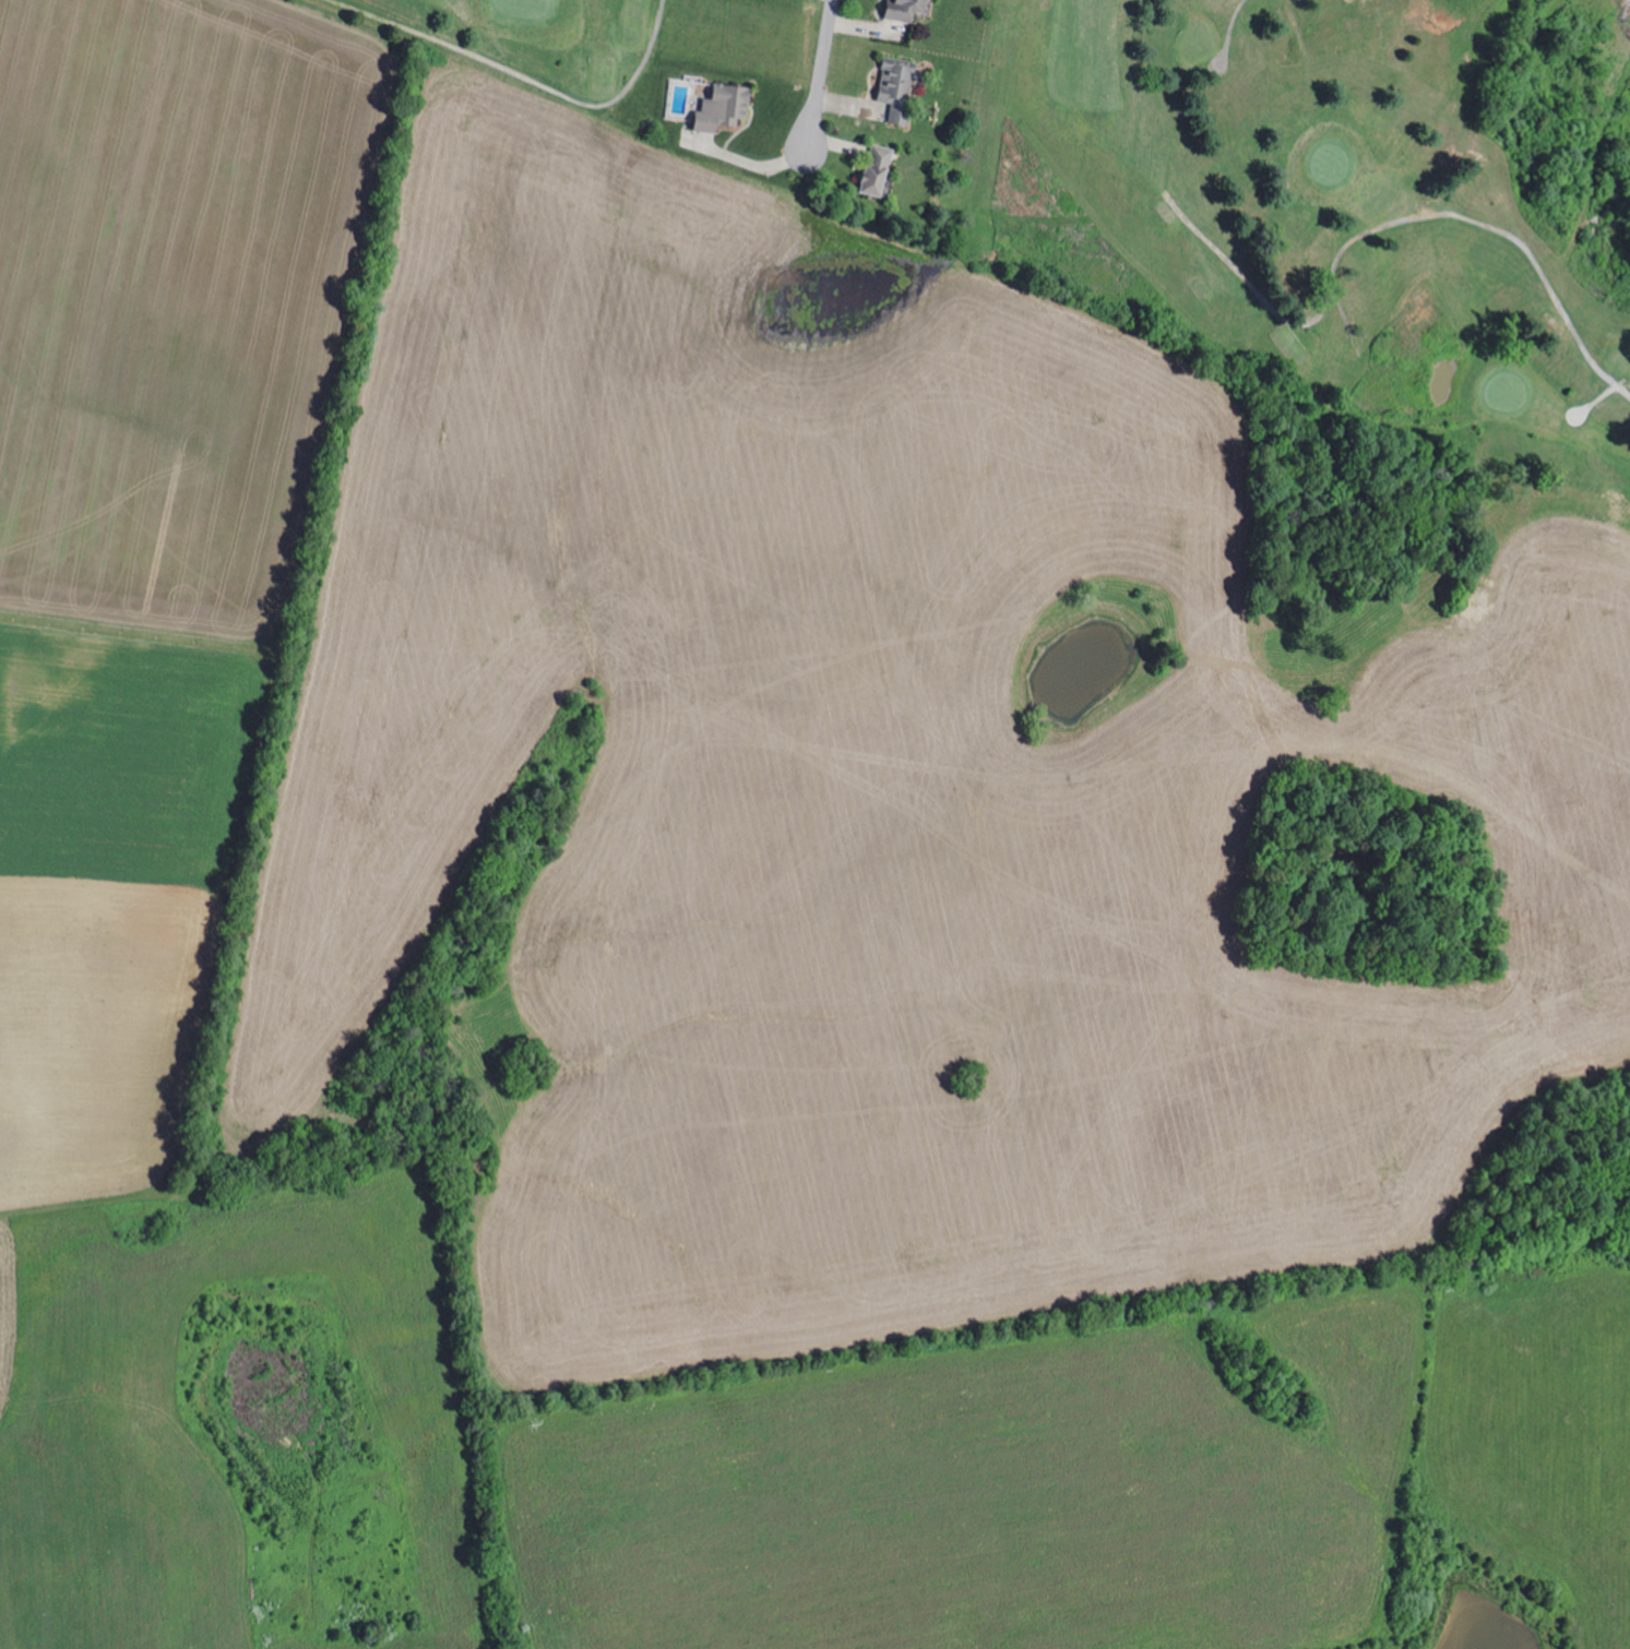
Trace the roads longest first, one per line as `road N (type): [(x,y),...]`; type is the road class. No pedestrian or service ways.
road 1 (residential): [(832,0),(800,156)]

